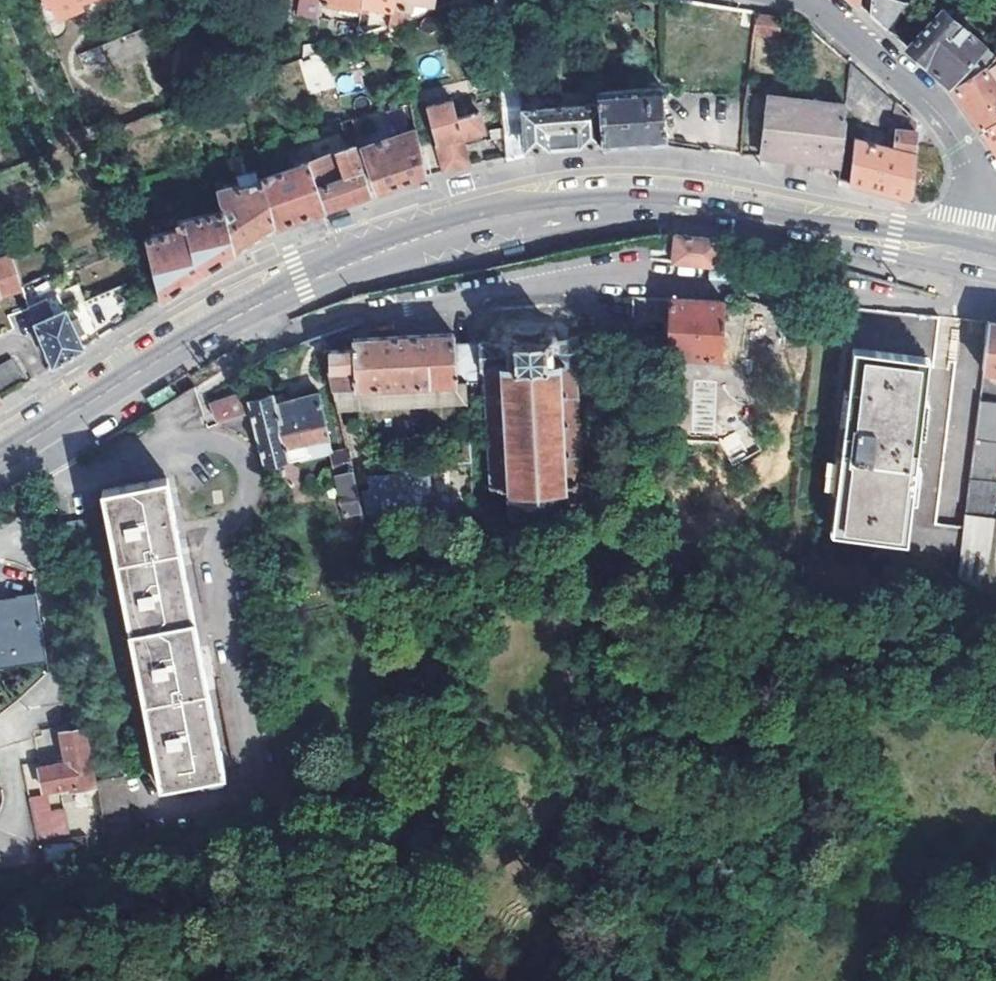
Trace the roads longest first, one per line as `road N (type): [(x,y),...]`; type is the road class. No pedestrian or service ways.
road 1 (secondary): [(0,454),(259,301),(498,216),(571,203),(673,200),(984,258)]
road 2 (track): [(633,359),(646,457),(644,516),(573,559),(477,562),(438,575),(429,605),(431,723)]
road 3 (residential): [(802,0),(835,19),(949,126),(975,172),(984,258)]

